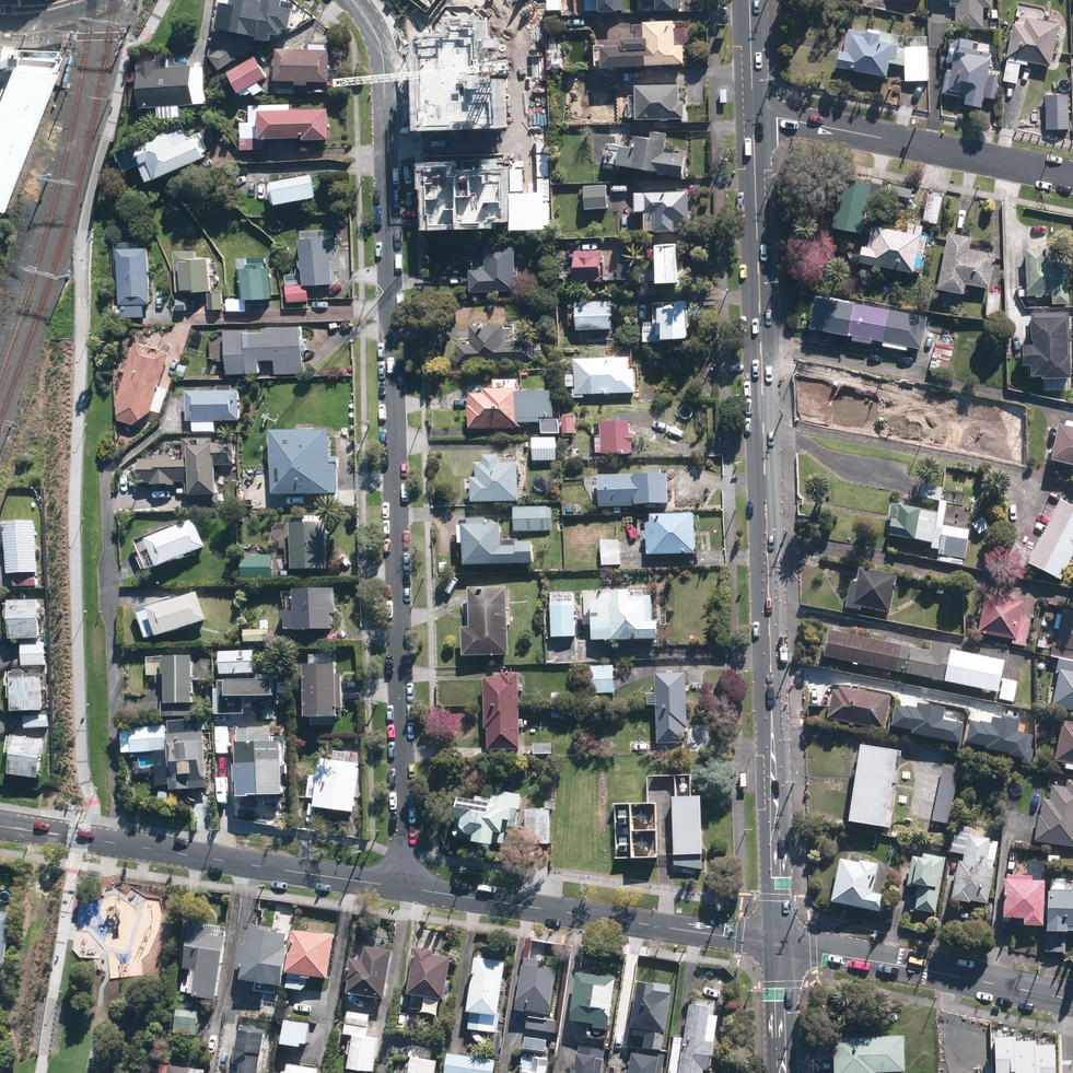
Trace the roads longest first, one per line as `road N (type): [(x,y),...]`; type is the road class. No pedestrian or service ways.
road 1 (residential): [(406,887),(383,61),(376,34),(351,0)]
road 2 (primary): [(752,113),(778,944)]
road 3 (tertiary): [(0,826),(406,887)]
road 4 (tertiary): [(406,887),(778,944)]
road 5 (residential): [(752,113),(1072,177)]
road 6 (secondary): [(1072,1000),(778,944)]
road 7 (primary): [(778,944),(782,1072)]

